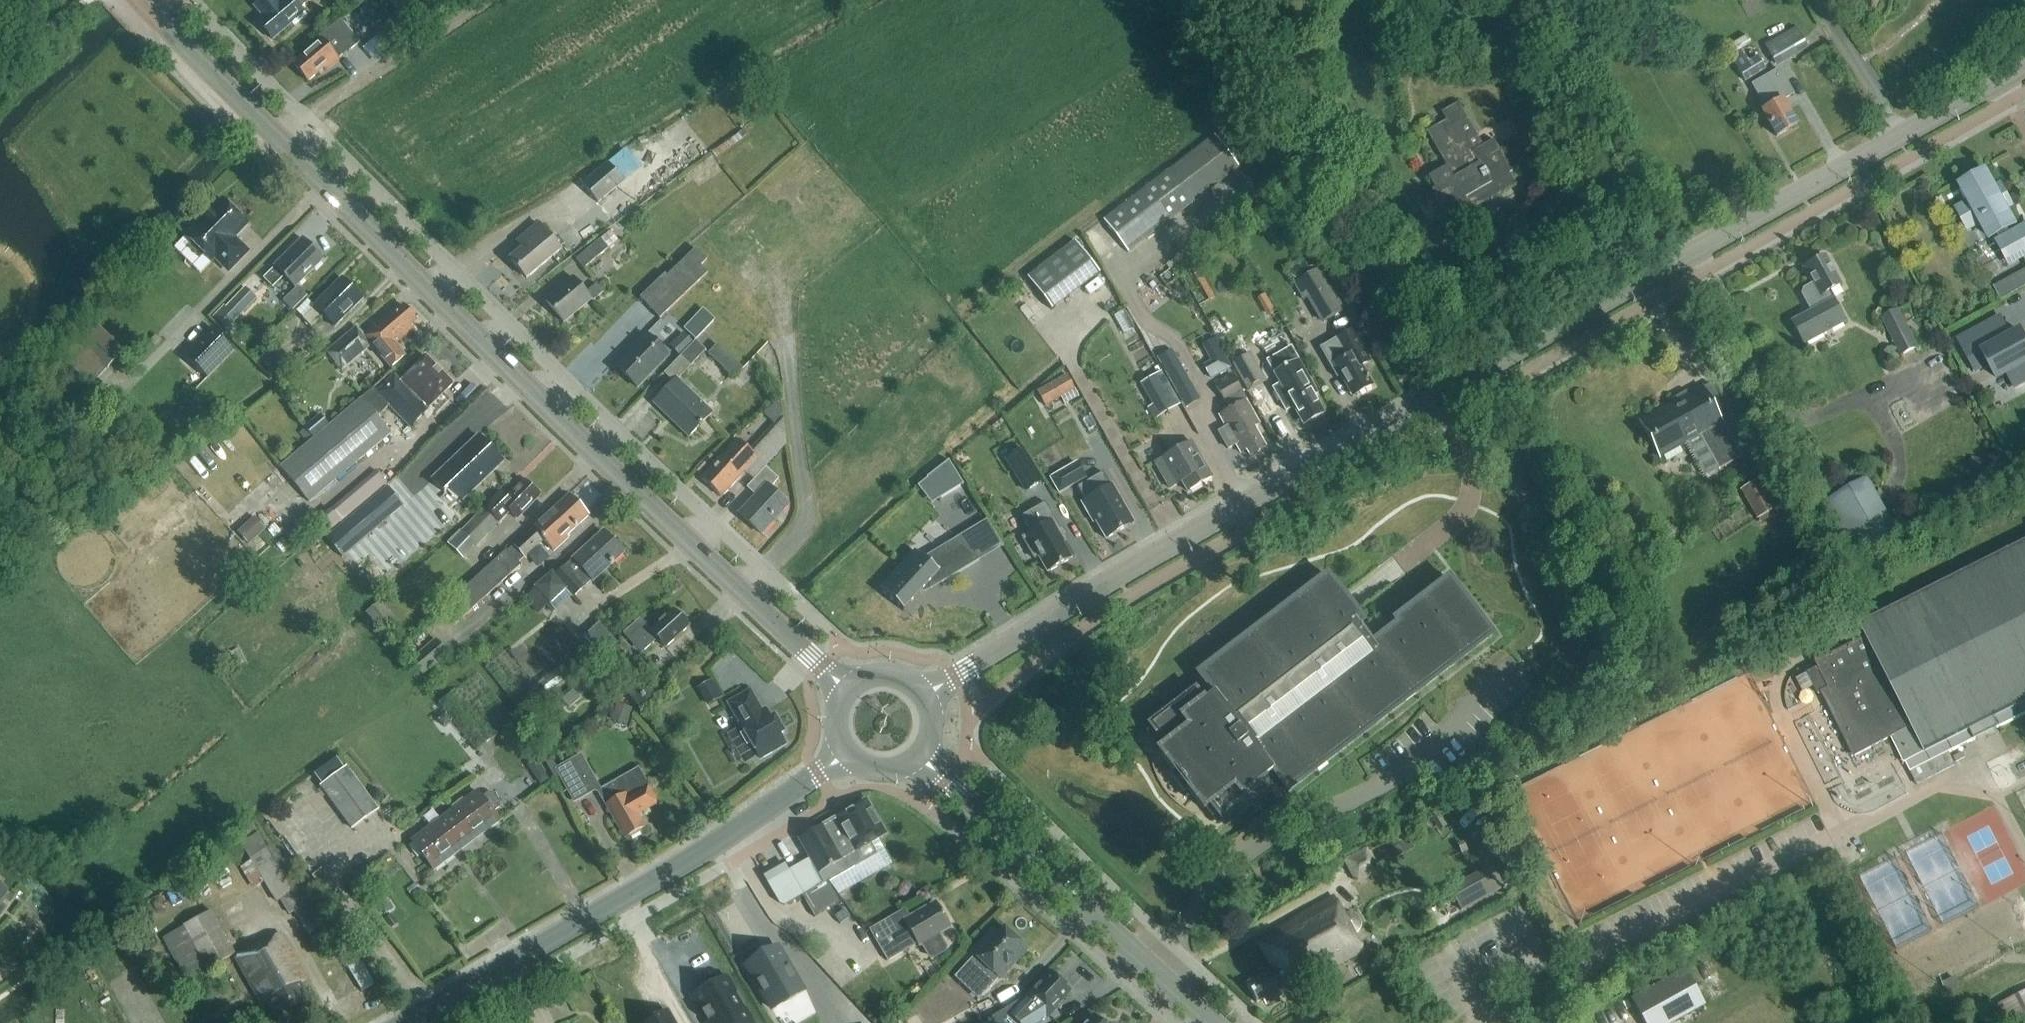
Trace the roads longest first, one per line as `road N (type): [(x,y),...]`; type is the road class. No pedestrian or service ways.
road 1 (secondary): [(923,694),(2001,79)]
road 2 (secondary): [(845,691),(141,0)]
road 3 (residential): [(809,518),(930,423),(940,391),(922,324),(939,283),(1087,160),(1096,124),(1062,0)]
road 4 (secondary): [(408,1022),(692,860),(818,774),(843,747)]
road 5 (secondary): [(1211,1022),(918,755)]
road 6 (track): [(278,138),(487,0)]

